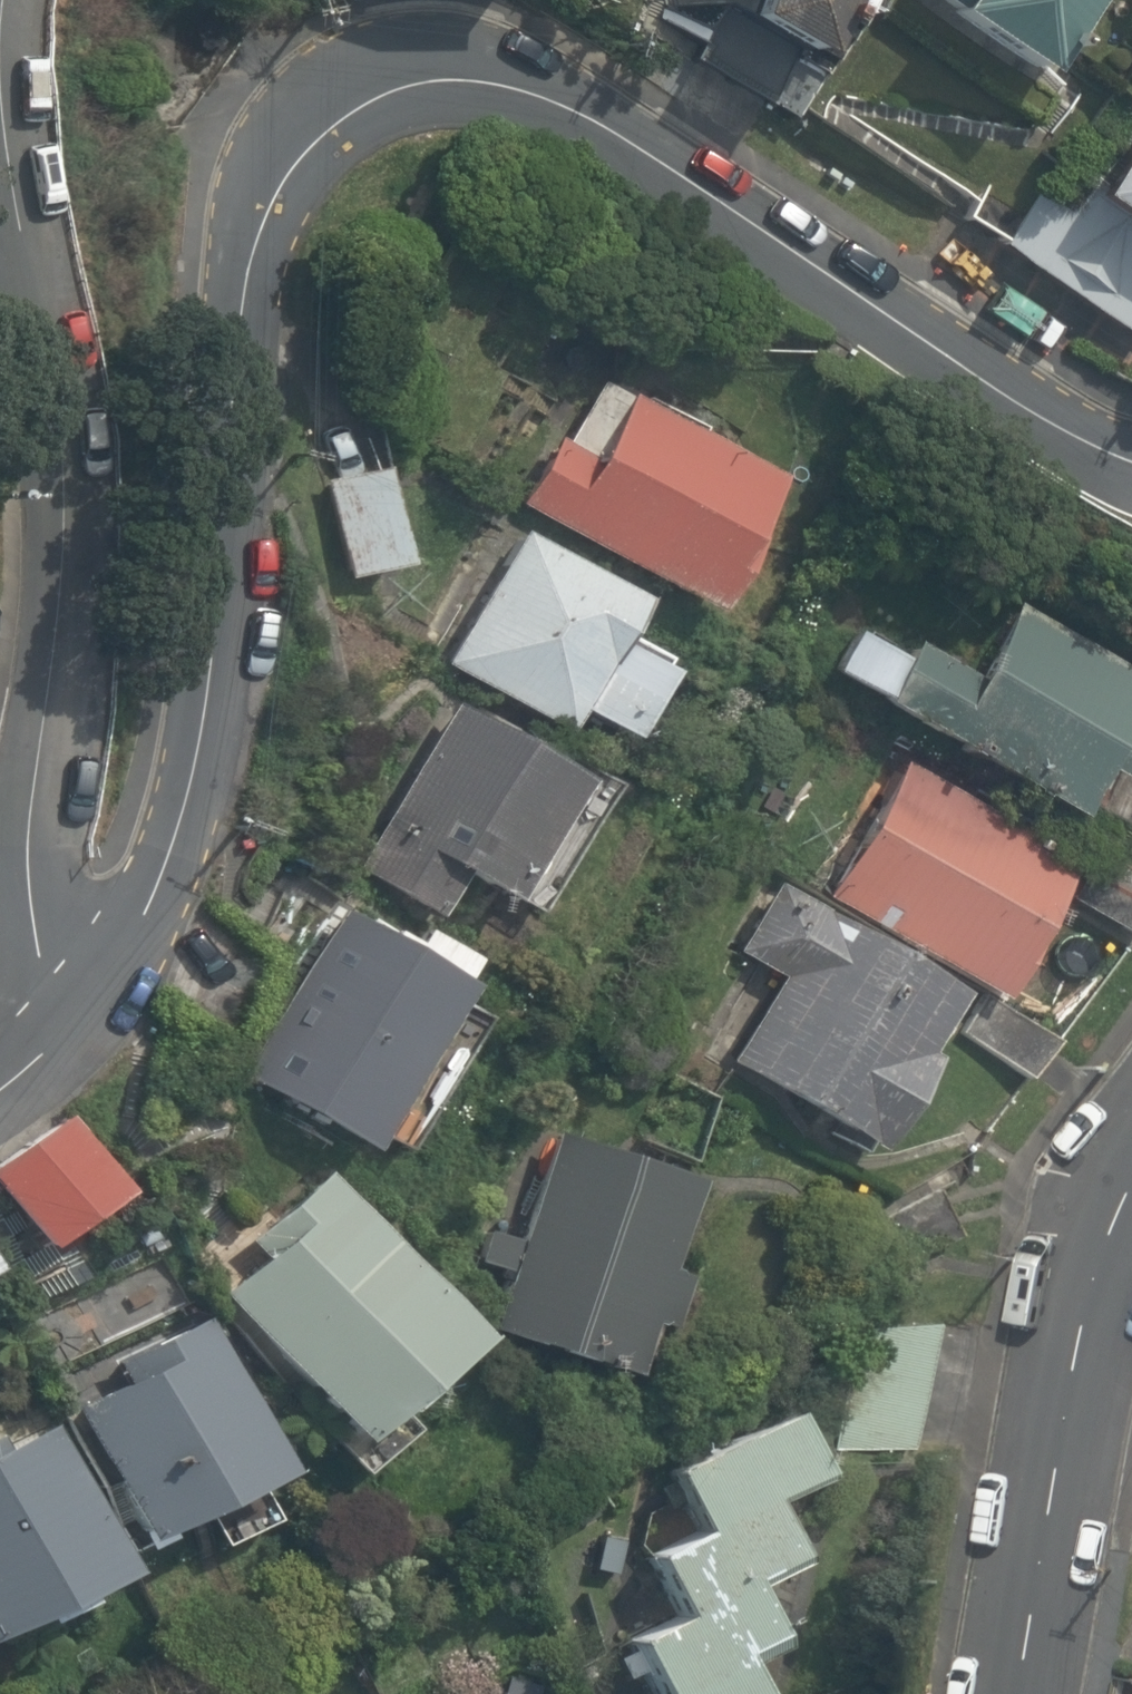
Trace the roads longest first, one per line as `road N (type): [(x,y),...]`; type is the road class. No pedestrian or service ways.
road 1 (residential): [(94,968),(173,856),(198,786),(235,505),(247,276),(258,210),(281,146),(331,103),(439,66),(517,94),(644,164),(1066,433),(1131,458)]
road 2 (residential): [(94,968),(51,918),(43,893),(40,849),(72,577),(57,414),(18,235)]
road 3 (tertiary): [(1131,1160),(1099,1223),(1062,1377),(1008,1693)]
road 4 (residential): [(0,95),(18,235)]
road 5 (residential): [(0,1072),(94,968)]

